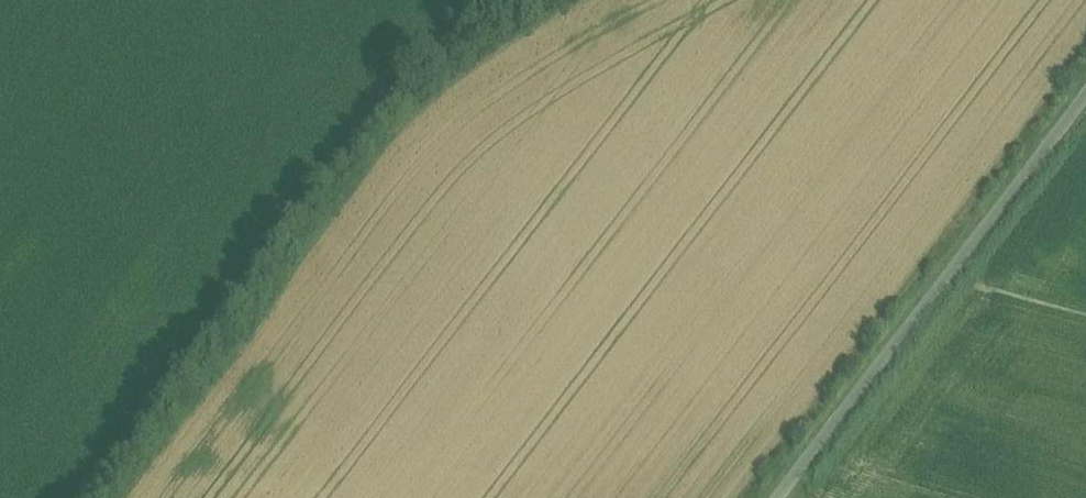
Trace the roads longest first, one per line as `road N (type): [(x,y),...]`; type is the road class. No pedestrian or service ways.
road 1 (unclassified): [(1085,95),(777,497)]

